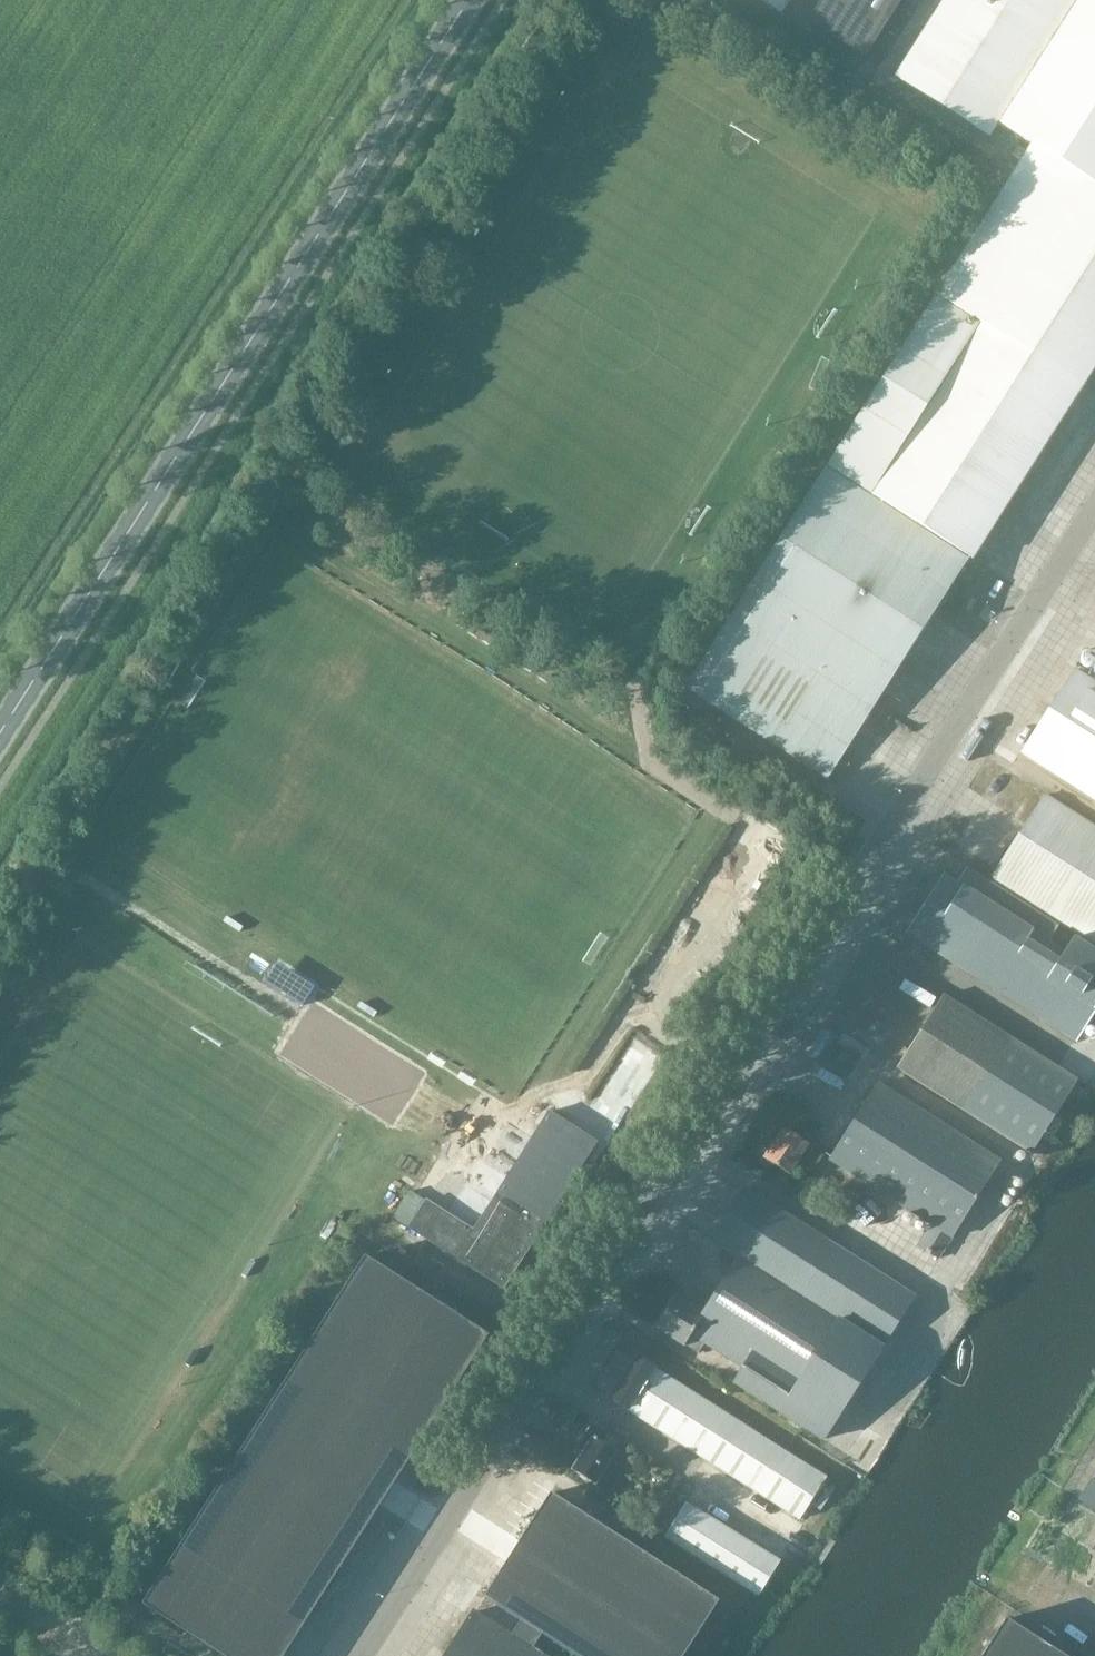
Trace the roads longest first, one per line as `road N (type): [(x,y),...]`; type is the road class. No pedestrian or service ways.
road 1 (unclassified): [(361,1655),(1094,505)]
road 2 (primary): [(0,733),(468,0)]

